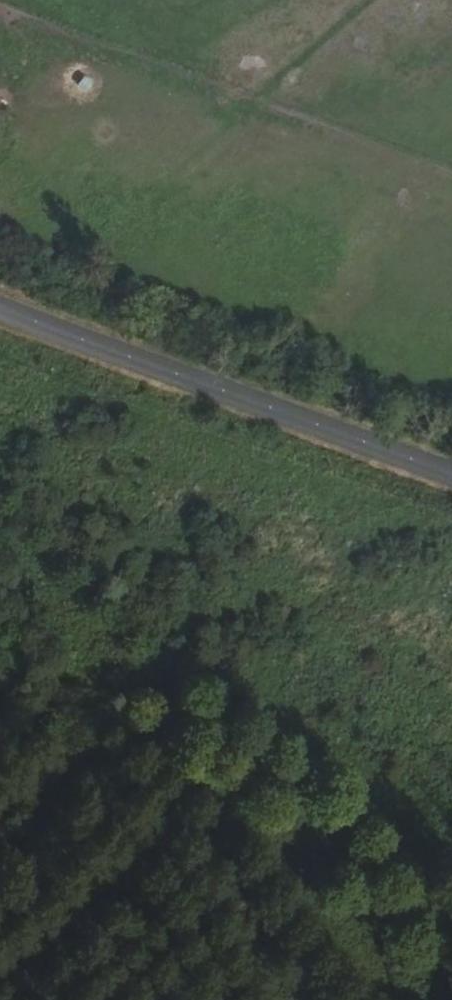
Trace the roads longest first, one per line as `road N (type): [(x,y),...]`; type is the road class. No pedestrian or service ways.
road 1 (tertiary): [(0,316),(451,472)]

